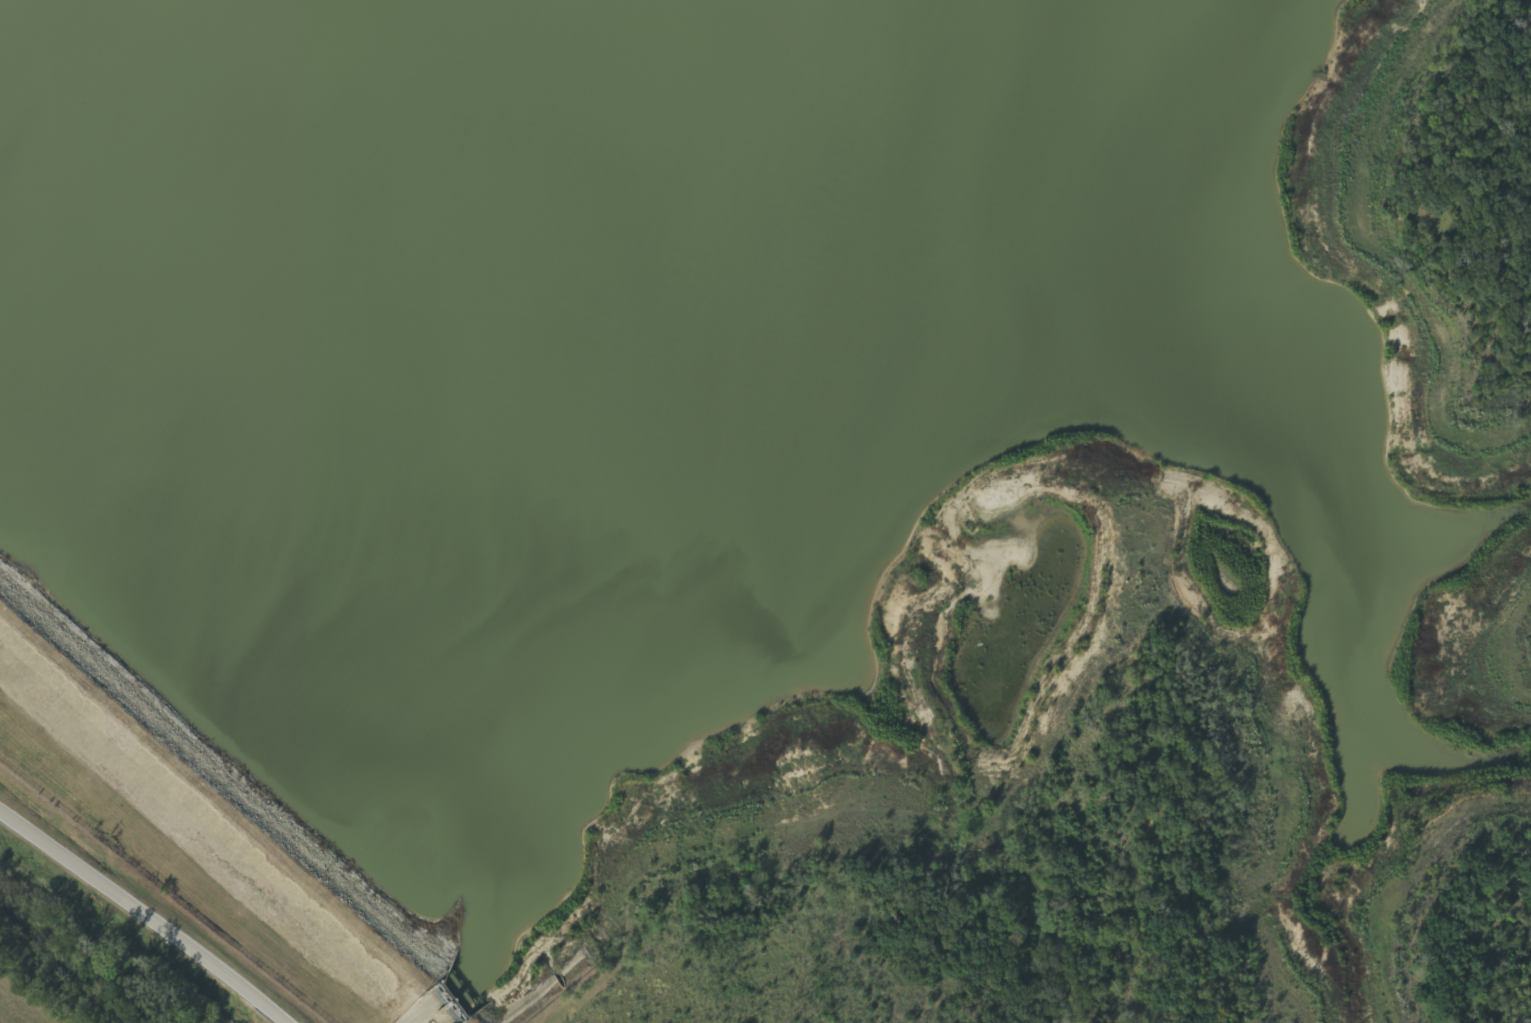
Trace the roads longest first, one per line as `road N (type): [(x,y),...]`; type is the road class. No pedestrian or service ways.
road 1 (secondary): [(273,1022),(0,815)]
road 2 (residential): [(1094,1022),(1098,847)]

